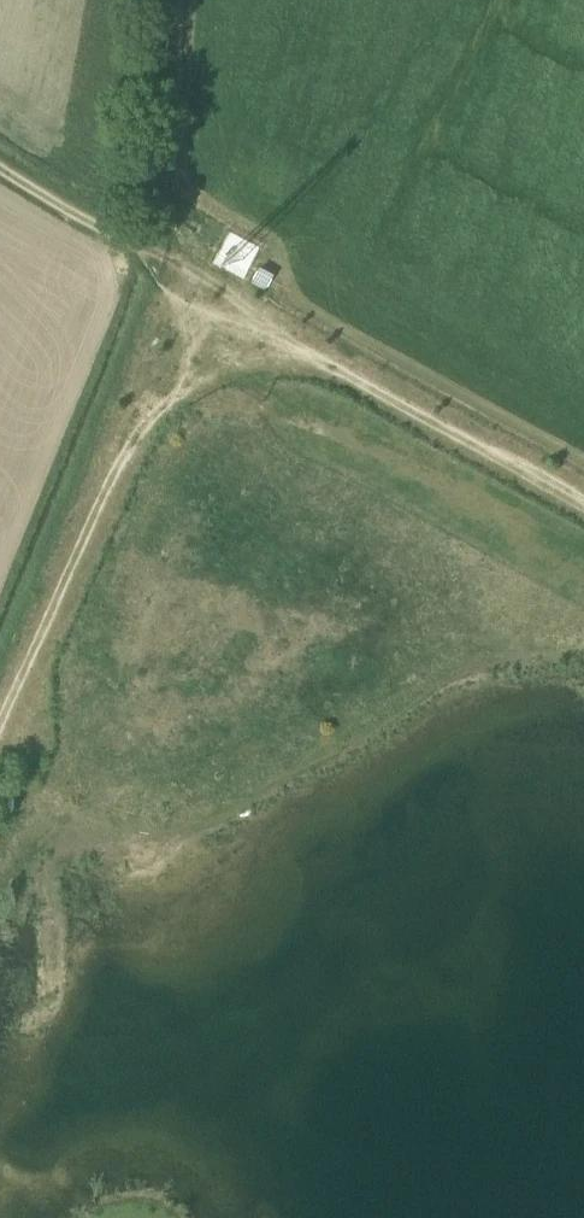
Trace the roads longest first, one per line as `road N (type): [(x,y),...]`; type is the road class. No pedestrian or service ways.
road 1 (track): [(164,260),(583,497)]
road 2 (track): [(0,713),(130,426),(230,296)]
road 3 (track): [(53,989),(43,755),(29,641)]

